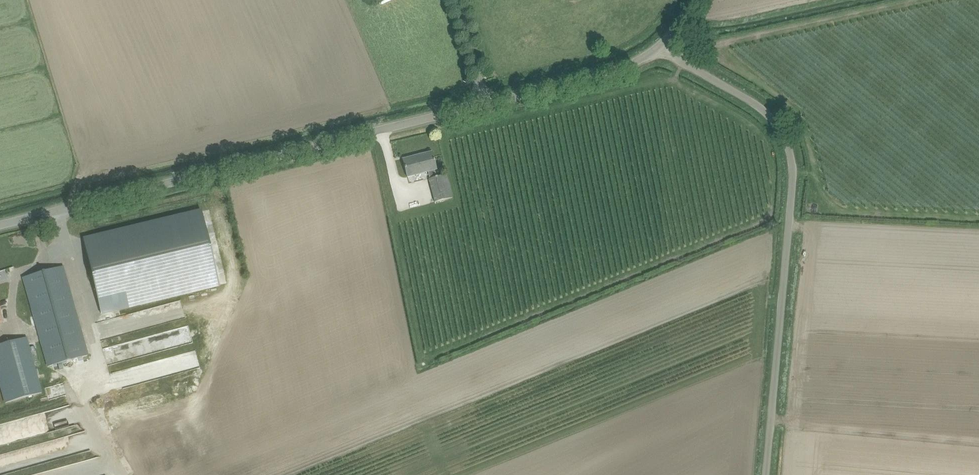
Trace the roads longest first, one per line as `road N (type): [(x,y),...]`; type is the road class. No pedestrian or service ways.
road 1 (unclassified): [(0,225),(599,76),(658,48)]
road 2 (unclassified): [(767,474),(790,147),(751,99),(658,48)]

